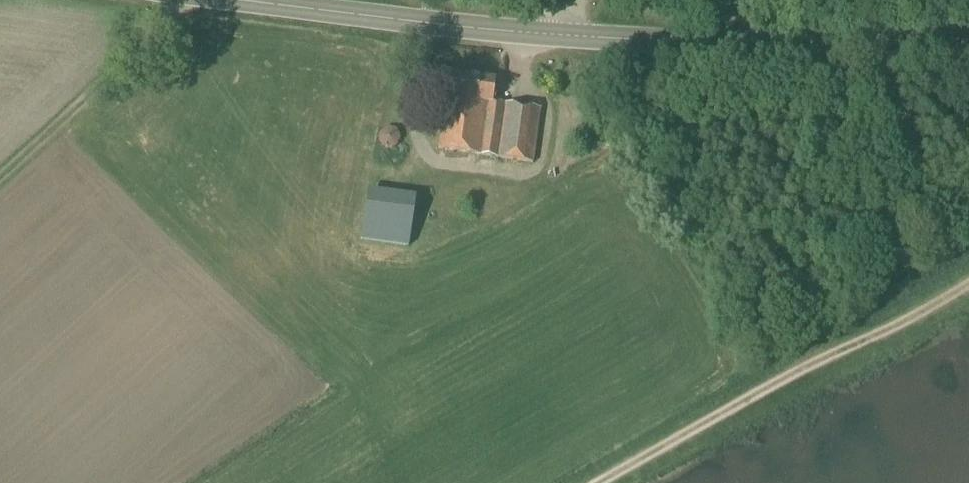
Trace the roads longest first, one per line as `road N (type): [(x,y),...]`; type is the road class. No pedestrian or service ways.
road 1 (secondary): [(235,0),(569,37),(968,63)]
road 2 (track): [(0,170),(187,0)]

